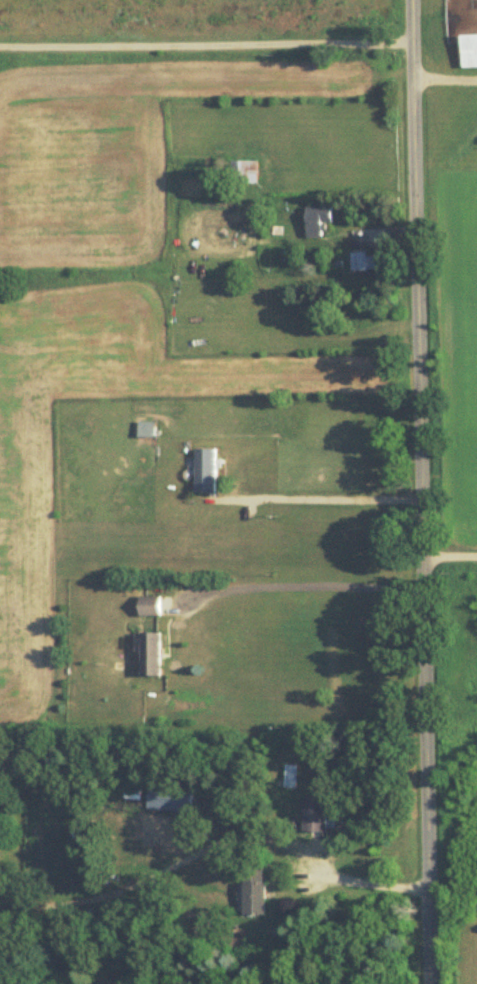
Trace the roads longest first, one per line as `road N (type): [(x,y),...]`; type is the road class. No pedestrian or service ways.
road 1 (residential): [(429,983),(422,0)]

